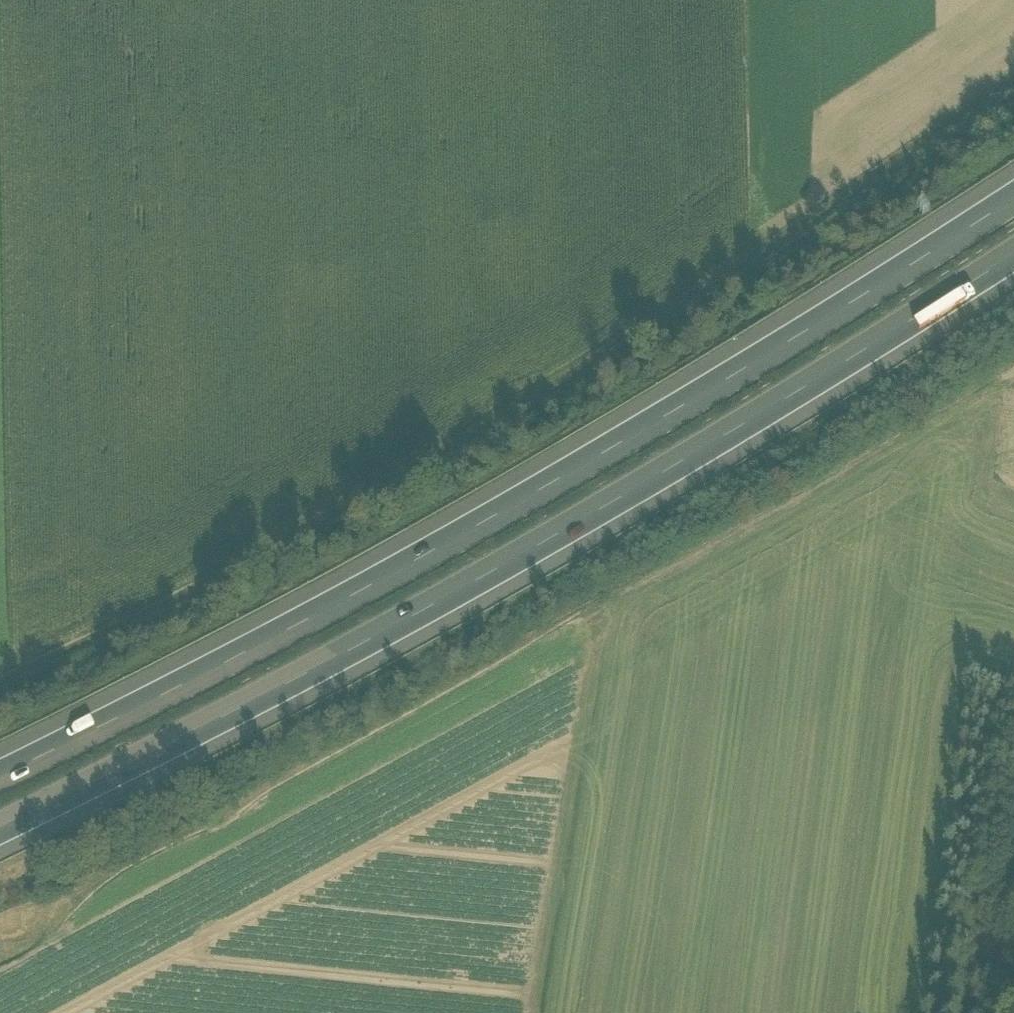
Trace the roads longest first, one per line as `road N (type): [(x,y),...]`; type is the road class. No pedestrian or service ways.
road 1 (track): [(0,690),(511,423),(816,225),(1013,84)]
road 2 (motorway): [(1013,209),(459,544),(0,786)]
road 3 (motorway): [(0,838),(494,577),(1013,264)]

